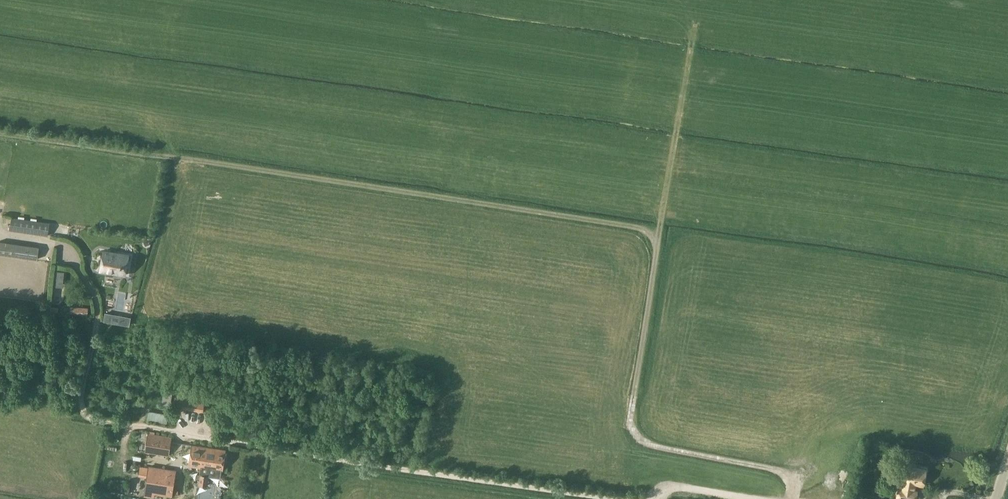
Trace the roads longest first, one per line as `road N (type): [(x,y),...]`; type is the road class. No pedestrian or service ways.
road 1 (track): [(794,498),(778,471),(644,443),(632,429),(658,241),(647,230),(0,134)]
road 2 (track): [(52,242),(70,248),(97,305),(81,401),(92,419),(613,498)]
road 3 (track): [(658,241),(700,0)]

